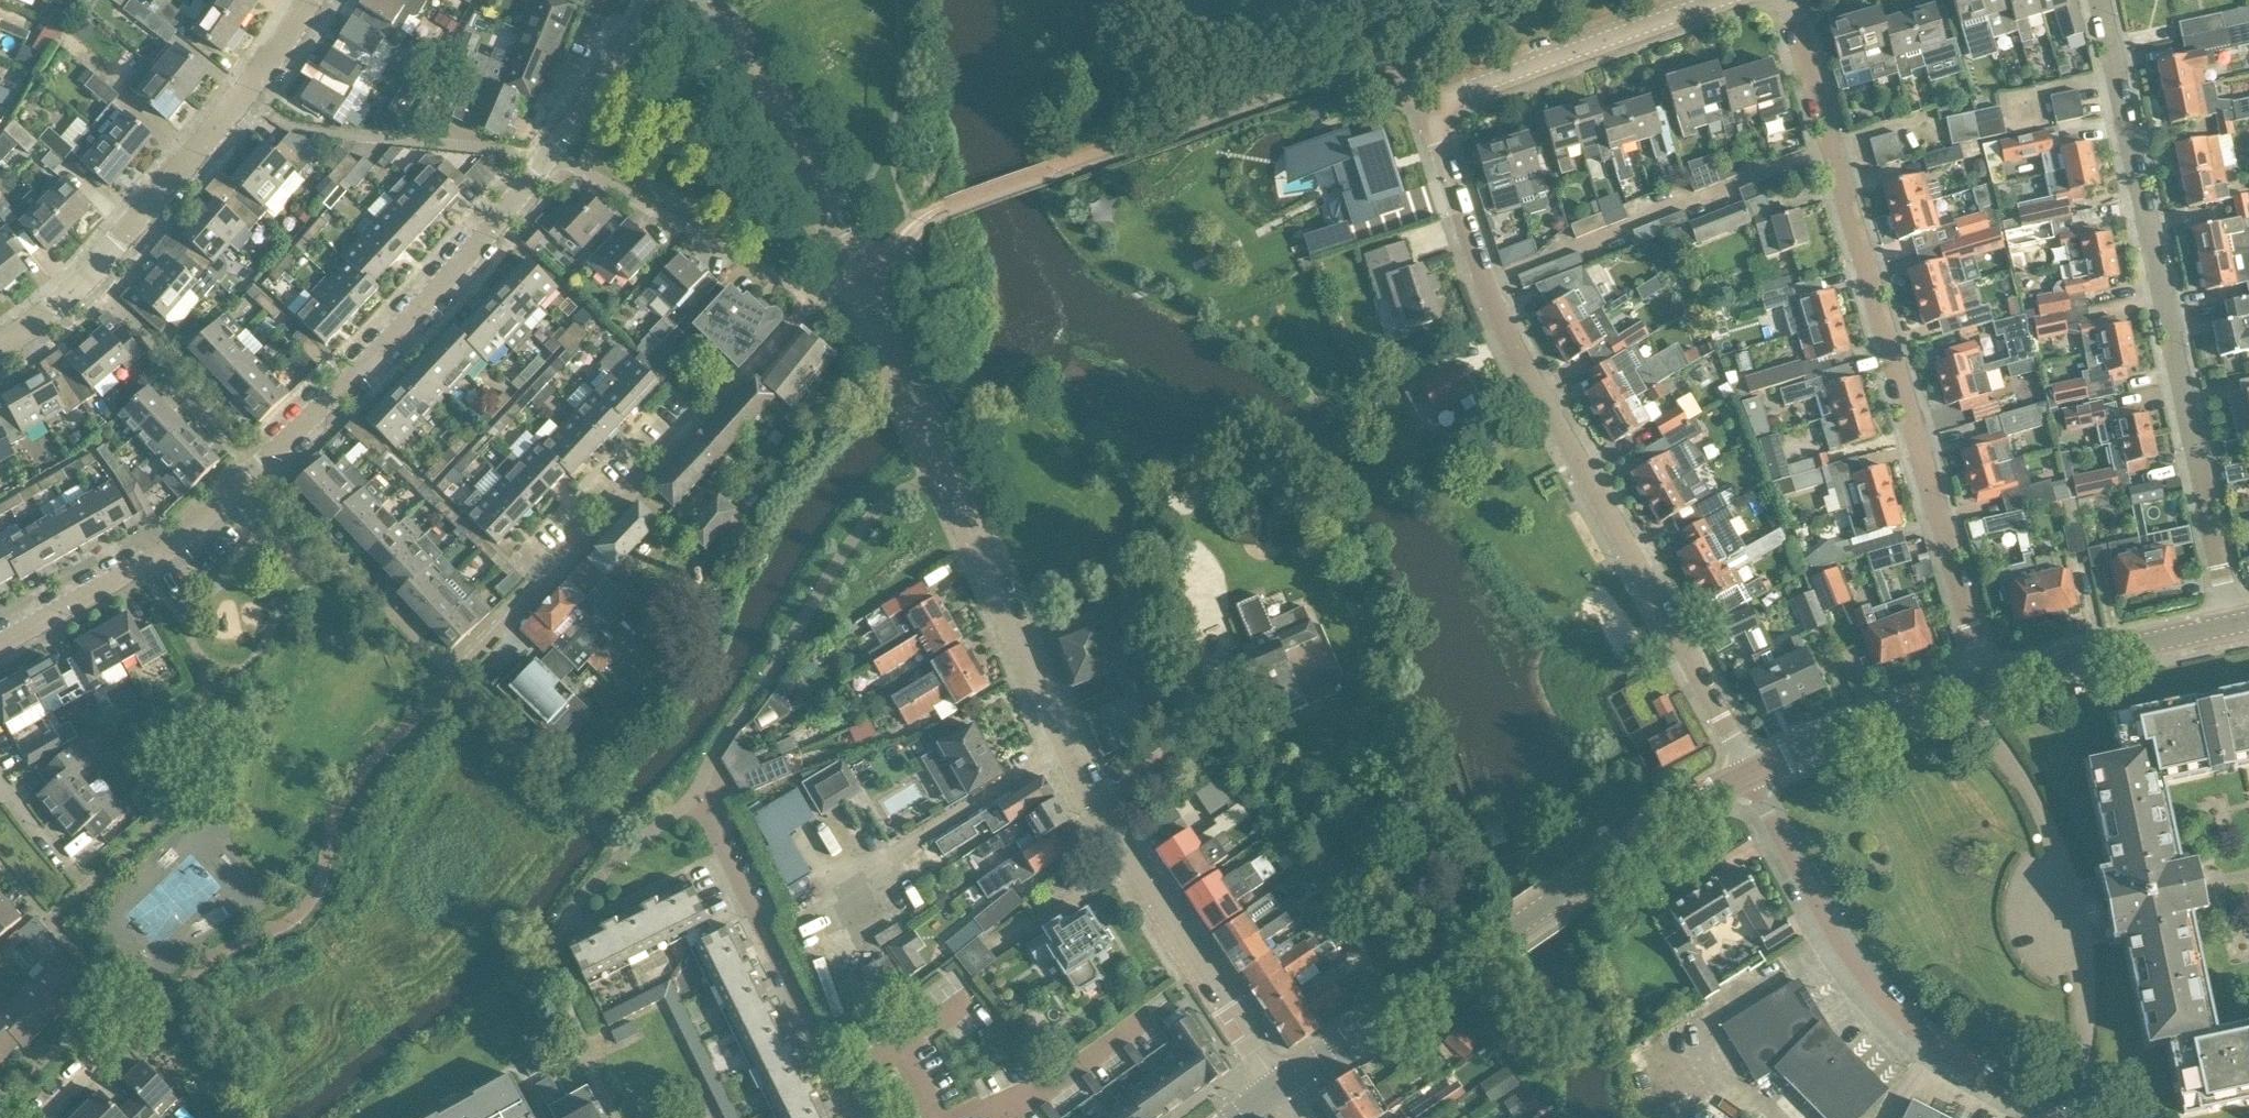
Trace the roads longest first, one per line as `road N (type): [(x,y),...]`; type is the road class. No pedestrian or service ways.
road 1 (residential): [(1749,772),(1502,322),(1434,126),(1437,101),(1719,0)]
road 2 (tertiary): [(1280,1084),(1117,844),(945,469),(910,369),(850,269)]
road 3 (residential): [(0,643),(193,530),(419,309),(548,156)]
road 4 (residential): [(1979,685),(1786,0)]
road 5 (residential): [(2233,623),(2100,0)]
road 6 (tertiary): [(1280,1084),(1749,772)]
road 7 (residential): [(465,671),(811,296)]
road 8 (residential): [(2055,1117),(1985,1082),(1885,1000),(1822,913),(1749,772)]
road 9 (residential): [(0,341),(89,278),(240,93),(300,0)]
road 10 (residential): [(854,1117),(694,791)]
road 11 (tertiary): [(850,269),(797,152),(697,0)]
road 12 (residential): [(811,296),(548,156)]
road 13 (tertiary): [(1979,685),(2233,623)]
road 14 (tertiary): [(1749,772),(1979,685)]
road 15 (unclassified): [(548,156),(660,0)]
road 16 (residential): [(137,1033),(51,1117)]

